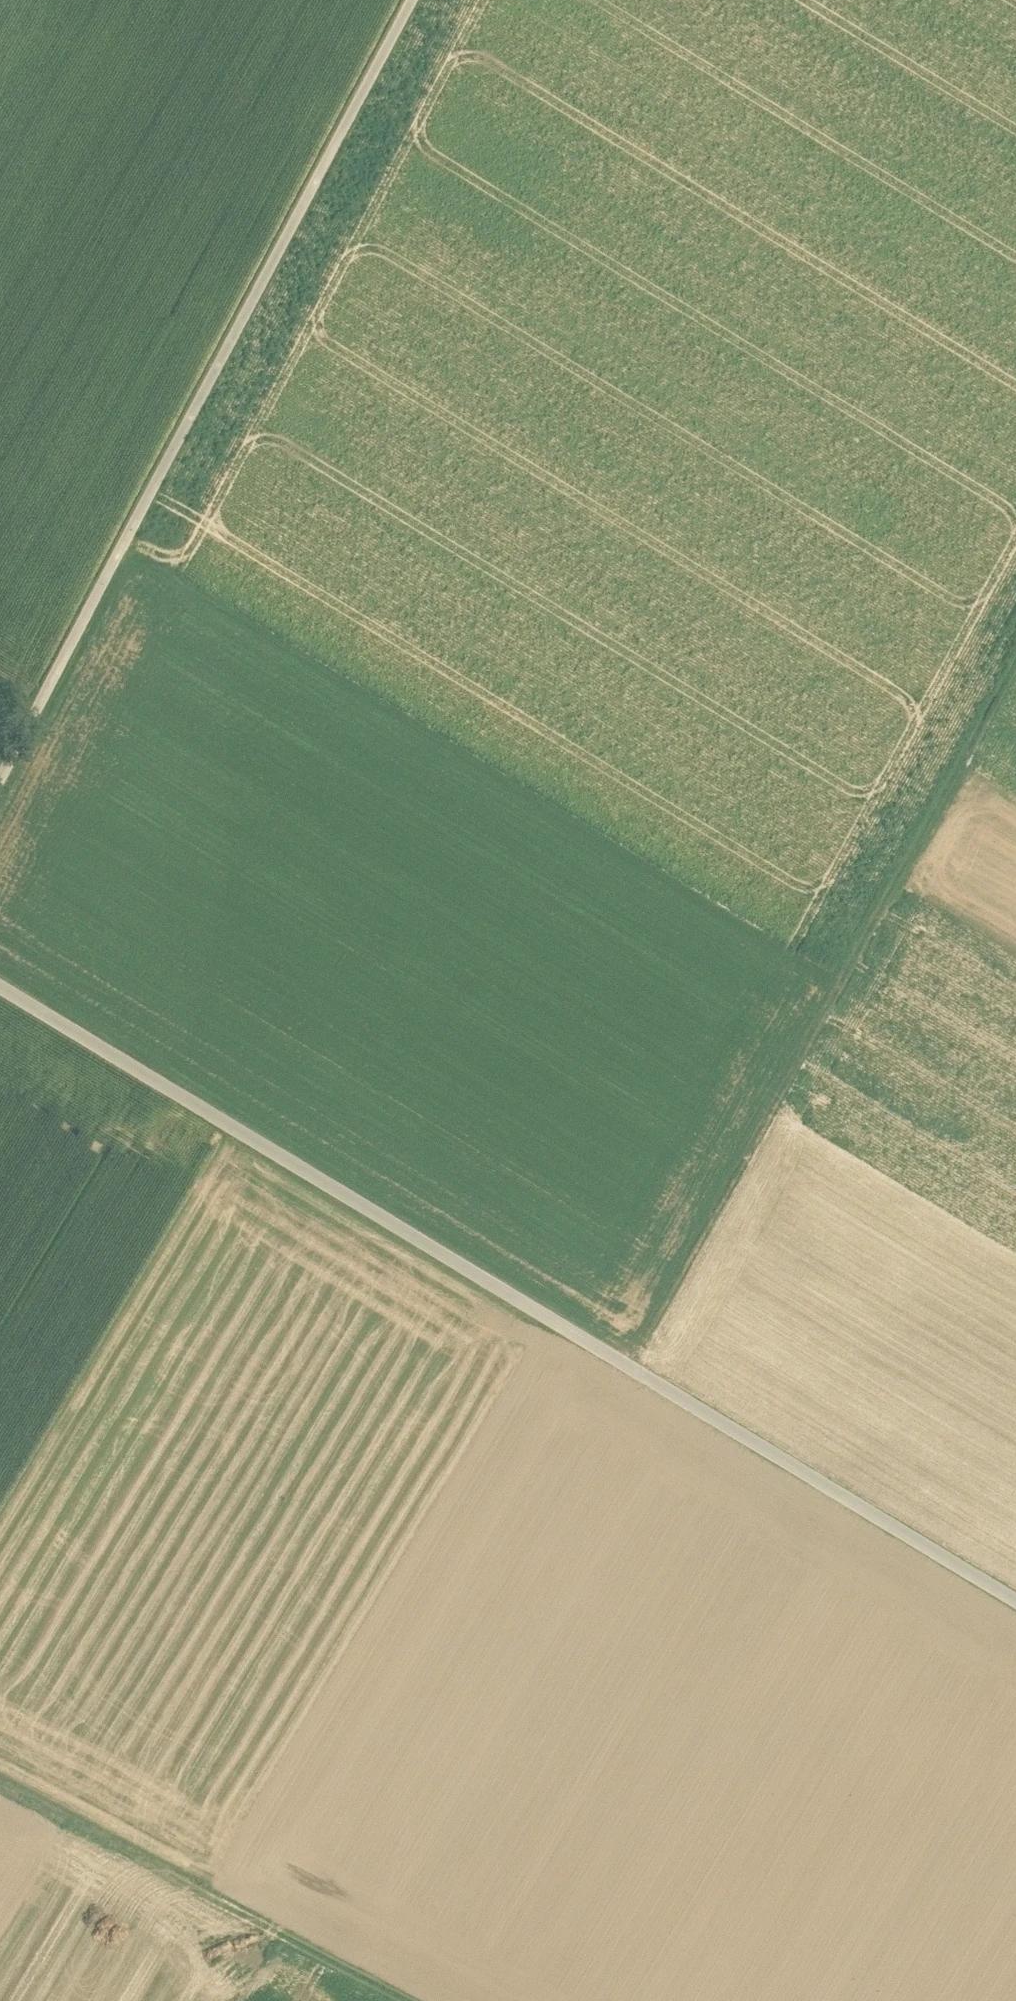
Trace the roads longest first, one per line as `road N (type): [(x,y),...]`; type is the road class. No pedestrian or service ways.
road 1 (track): [(0,991),(1015,1605)]
road 2 (track): [(0,781),(412,0)]
road 3 (track): [(639,1375),(1015,685)]
road 4 (track): [(0,1790),(394,2000)]

